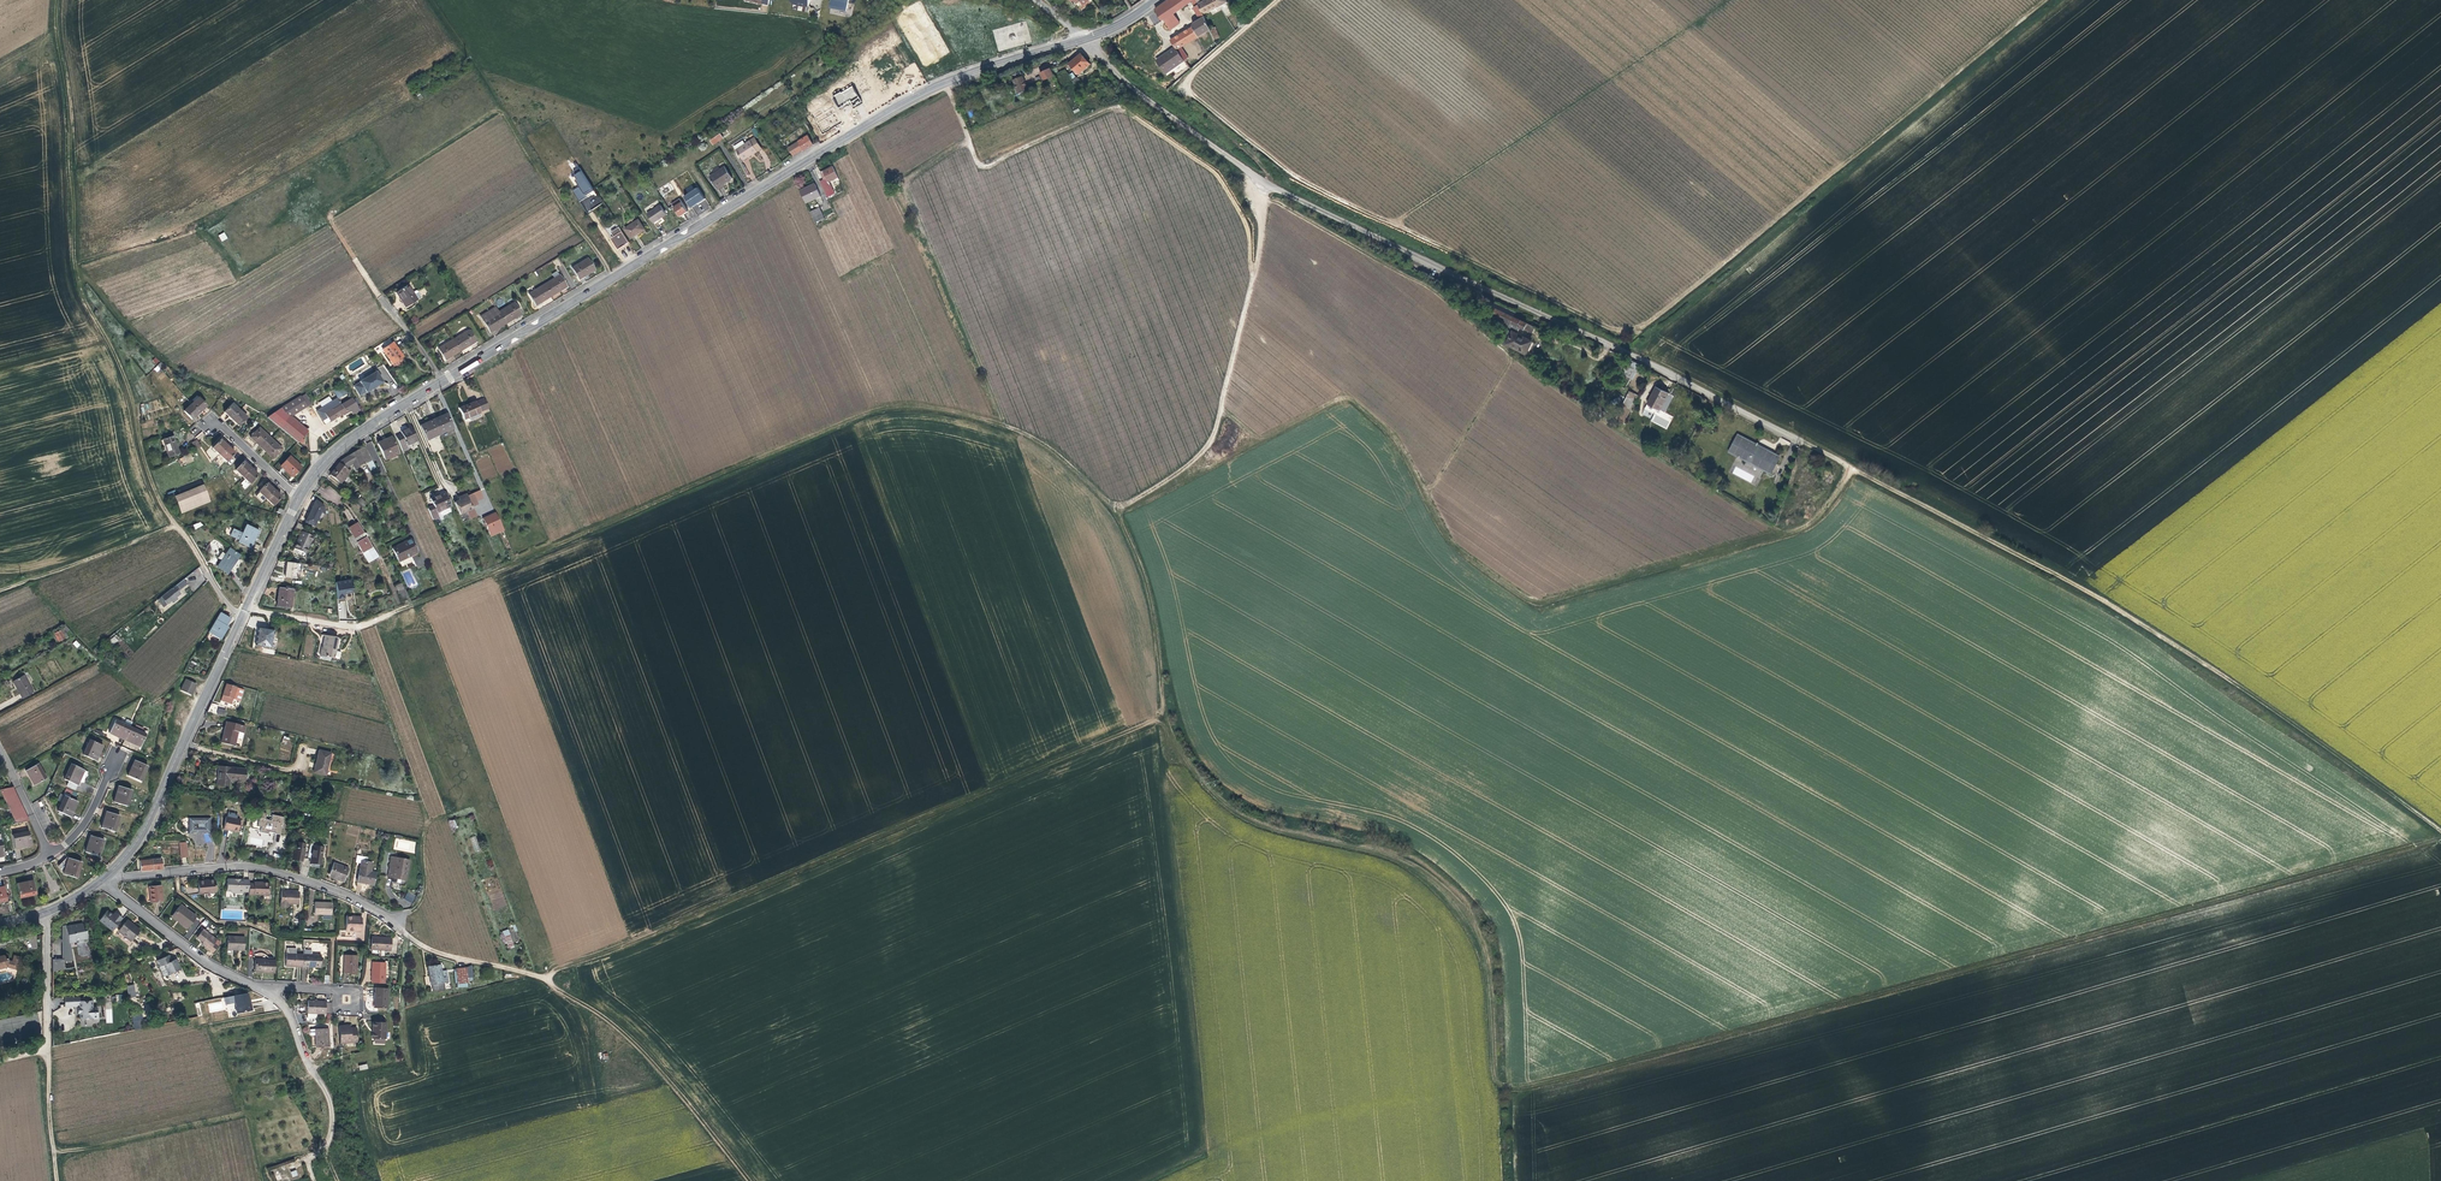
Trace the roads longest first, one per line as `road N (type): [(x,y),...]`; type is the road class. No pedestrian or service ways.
road 1 (track): [(554,545),(890,406),(976,416),(1038,440),(1127,531),(1150,600),(1166,717),(1200,778),(1259,824),(1405,863),(1474,930),(1491,1004),(1494,1075)]
road 2 (track): [(1494,1075),(1519,1088),(1568,1078),(2440,838)]
road 3 (residential): [(1790,436),(1274,187),(1127,82),(1082,39)]
road 4 (track): [(1221,409),(1260,437),(1351,400),(1398,443),(1455,548),(1539,603),(1802,528),(1852,468)]
road 5 (track): [(2440,831),(2149,629),(1790,436)]
road 6 (tertiary): [(443,382),(897,108),(971,72),(1082,39)]
road 7 (track): [(554,973),(1166,717)]
road 8 (track): [(1278,0),(1190,77),(1189,93),(1289,172),(1371,215),(1611,328),(1648,322)]
road 9 (track): [(2045,0),(1620,349)]
road 10 (track): [(56,0),(76,267),(130,392),(152,482),(176,525)]
road 11 (track): [(411,911),(426,883),(427,822),(358,627),(554,545)]
road 12 (track): [(379,297),(331,214),(497,111),(609,279)]
road 13 (track): [(946,83),(981,166),(1114,108),(1141,120),(1221,180),(1249,233),(1254,277)]
road 14 (track): [(1264,199),(1425,286),(1511,356),(1436,482),(1422,488)]
road 15 (track): [(749,1180),(653,1066),(600,1017),(542,978),(447,956),(404,932)]
road 16 (track): [(1394,223),(1731,0)]
road 17 (track): [(1116,511),(1184,468),(1213,437),(1261,246),(1266,183)]
road 18 (track): [(969,141),(904,180),(894,196),(998,422)]
road 19 (tertiary): [(111,873),(147,824),(247,609)]
road 20 (residential): [(111,873),(259,868),(331,889),(390,918)]
road 21 (residential): [(103,880),(201,961),(267,990)]
road 22 (track): [(238,1116),(53,1150)]
road 23 (track): [(0,590),(176,525)]
road 24 (tertiary): [(299,496),(341,445),(443,382)]
road 25 (track): [(0,1061),(48,1050),(56,1180)]
road 26 (unclassified): [(324,1146),(330,1098),(285,1007),(267,990)]
road 27 (residential): [(44,912),(48,1050)]
road 28 (track): [(410,1065),(404,932)]
road 29 (track): [(432,0),(501,112)]
road 30 (tertiary): [(247,609),(299,496)]
road 31 (residential): [(209,424),(213,418),(299,496)]
road 32 (residential): [(50,854),(78,831),(118,757)]

